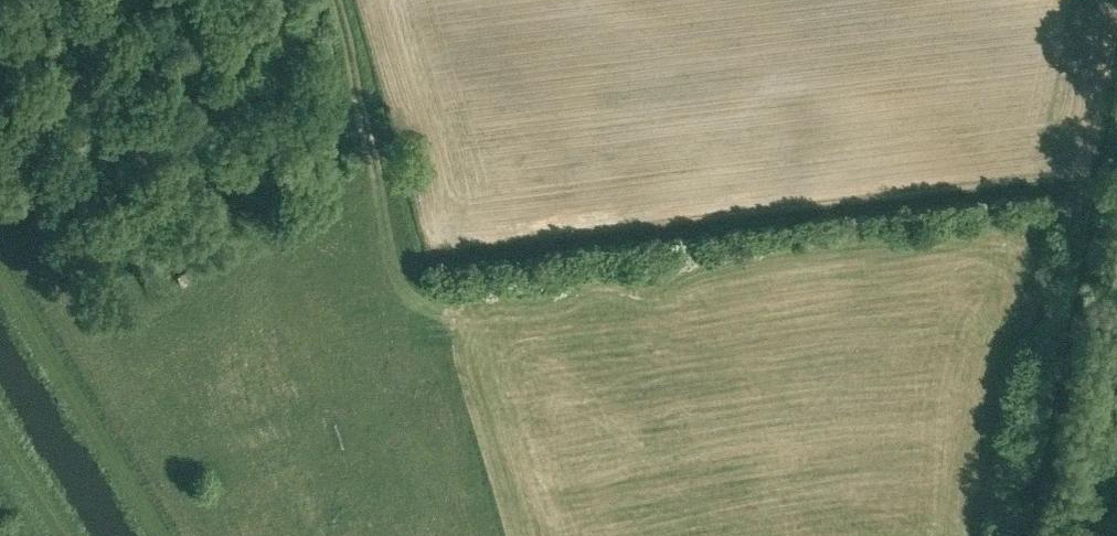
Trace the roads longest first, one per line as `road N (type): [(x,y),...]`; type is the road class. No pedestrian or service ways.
road 1 (track): [(0,262),(168,535)]

